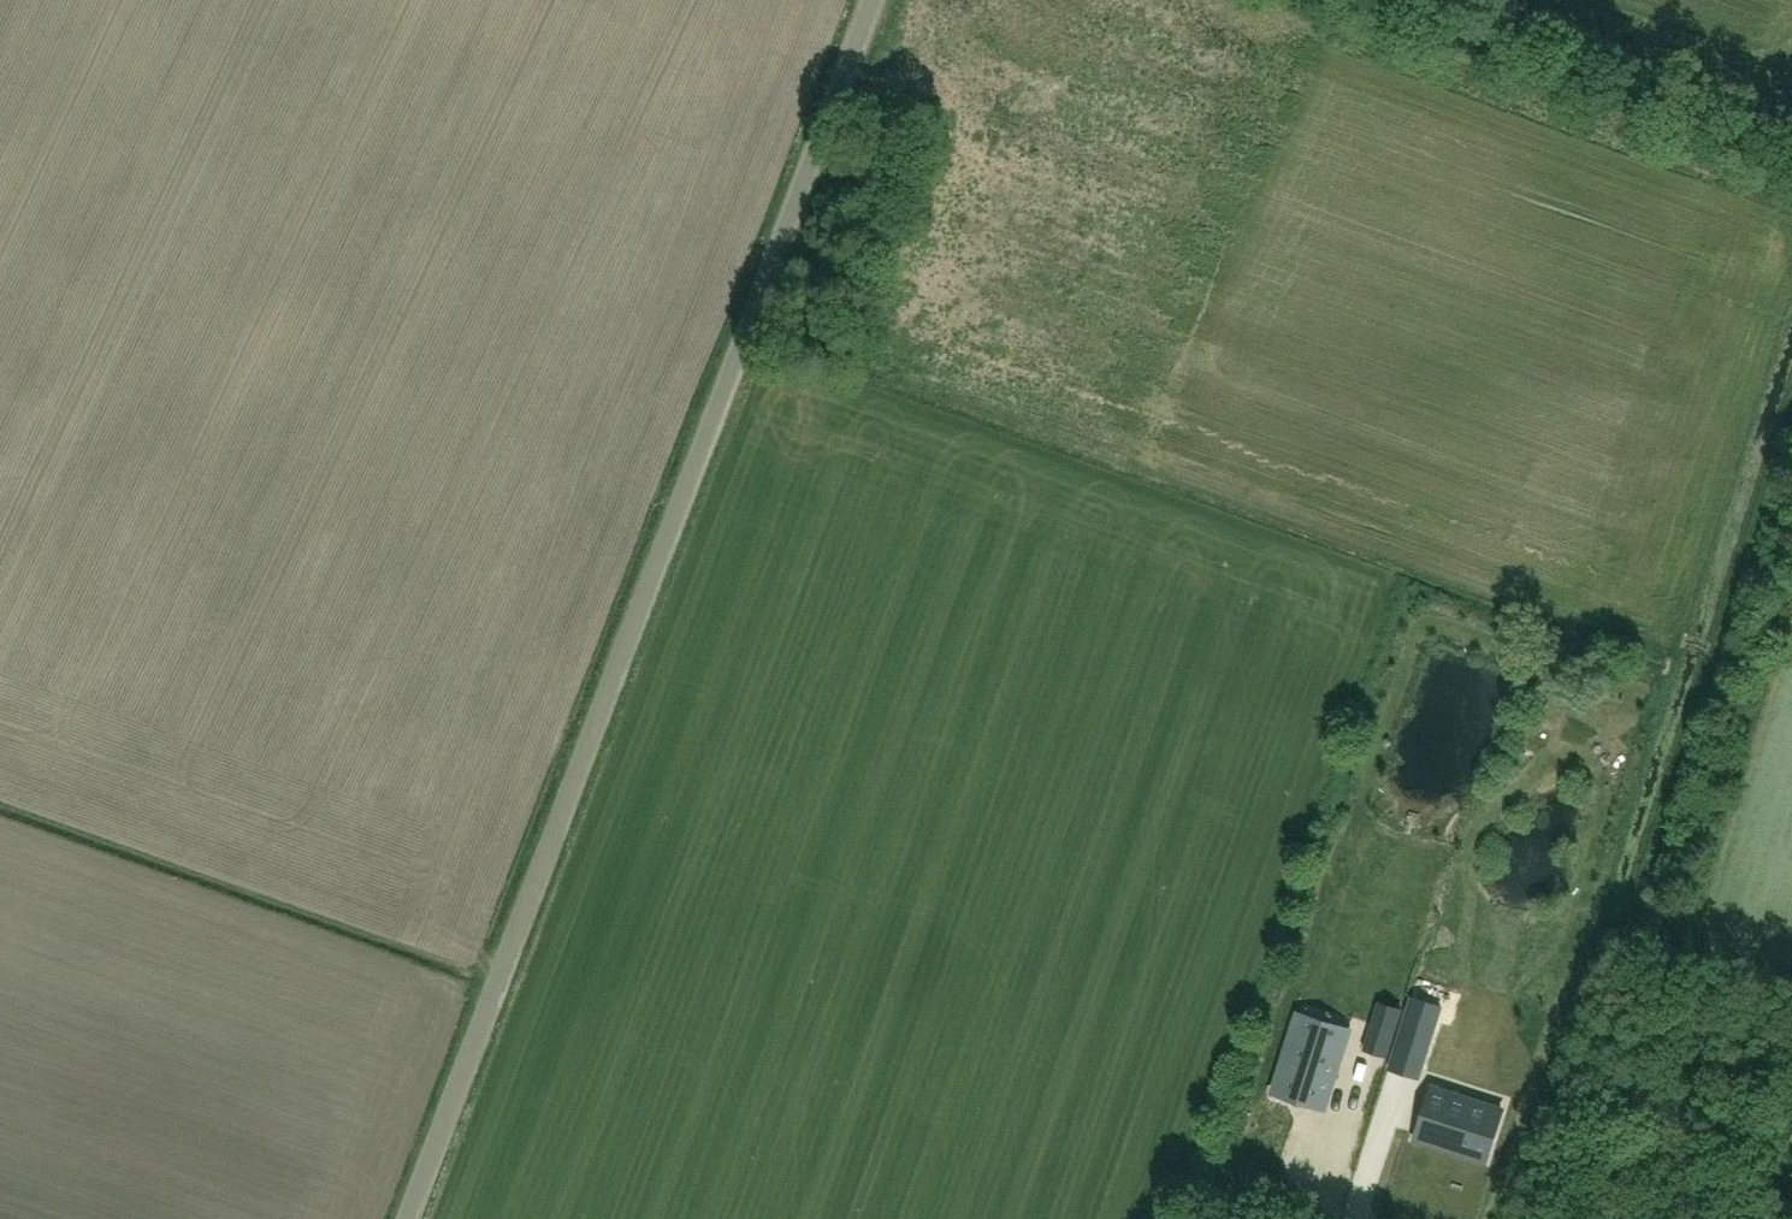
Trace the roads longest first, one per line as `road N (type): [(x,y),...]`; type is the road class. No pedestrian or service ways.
road 1 (unclassified): [(408,1218),(874,0)]
road 2 (track): [(1609,841),(1492,1218)]

